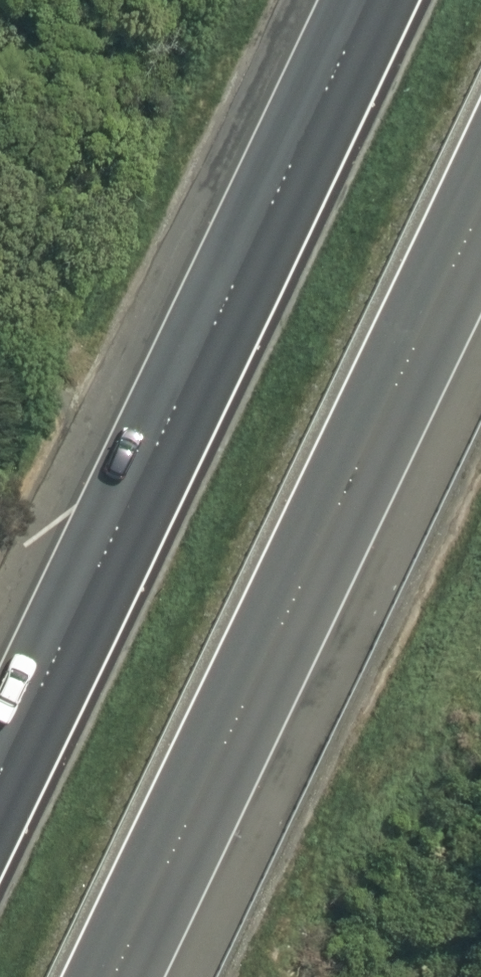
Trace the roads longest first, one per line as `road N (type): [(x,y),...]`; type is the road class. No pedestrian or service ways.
road 1 (motorway): [(480,205),(117,976)]
road 2 (motorway): [(0,769),(362,0)]

